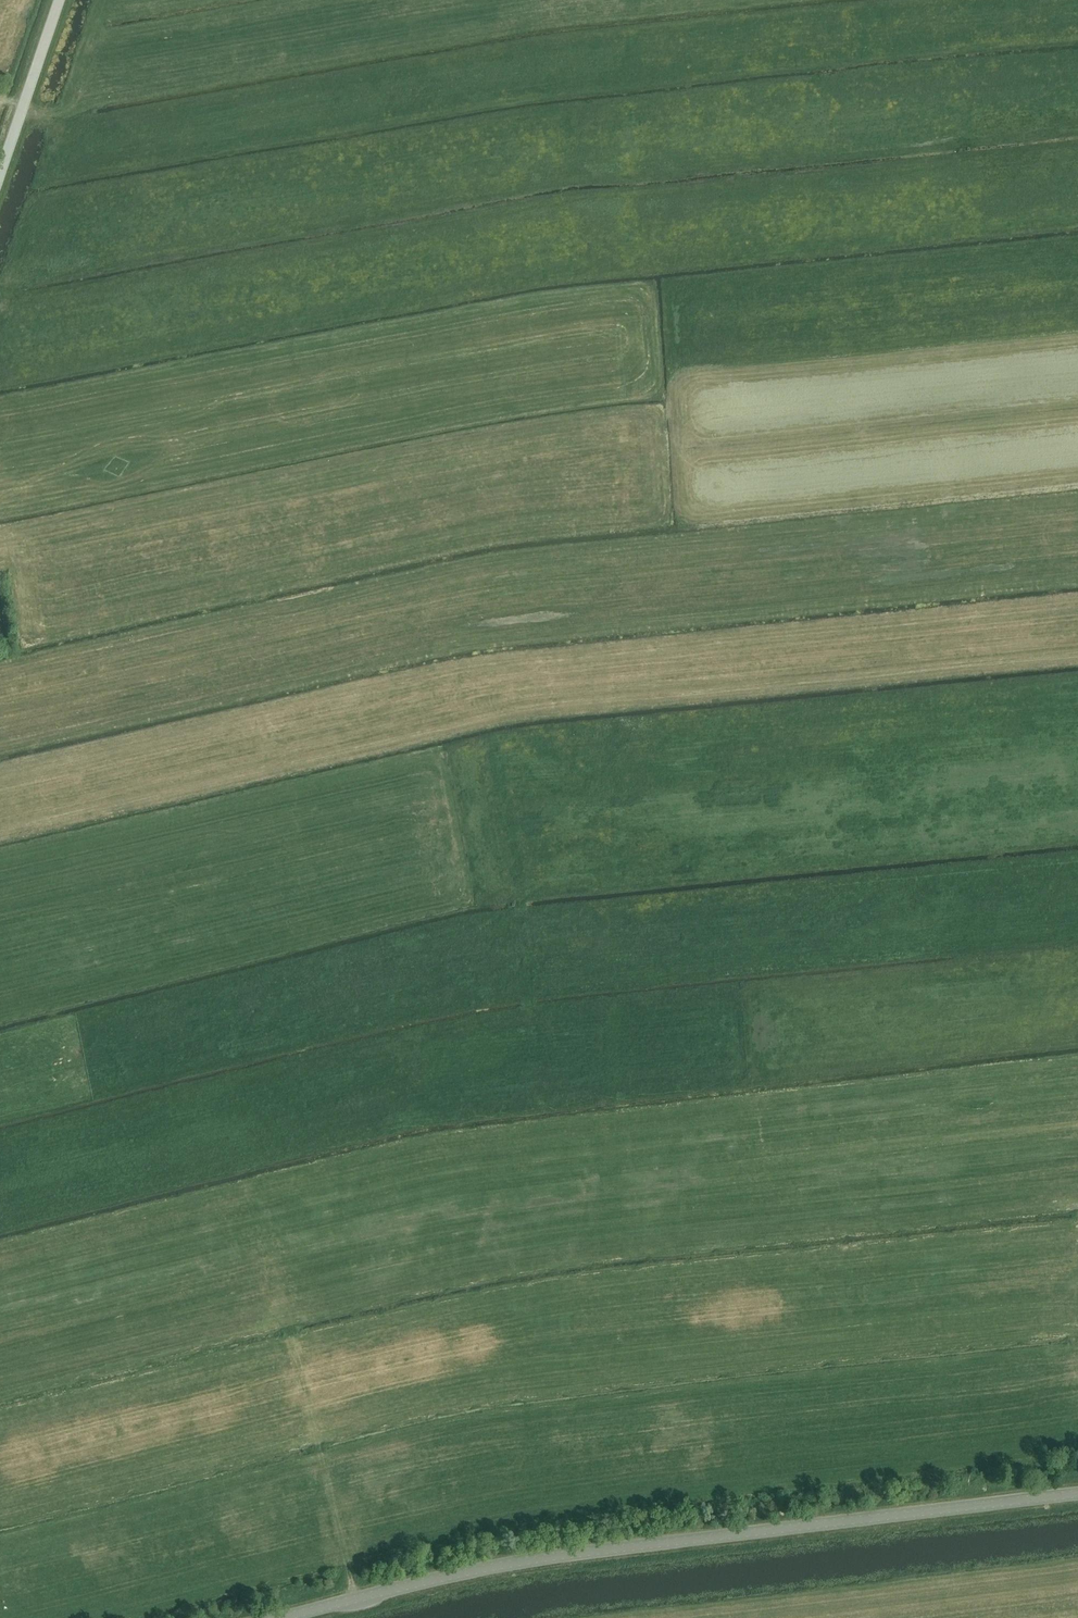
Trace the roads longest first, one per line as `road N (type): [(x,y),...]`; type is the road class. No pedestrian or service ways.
road 1 (tertiary): [(294,1617),(507,1565),(1077,1494)]
road 2 (unclassified): [(0,164),(56,0)]

